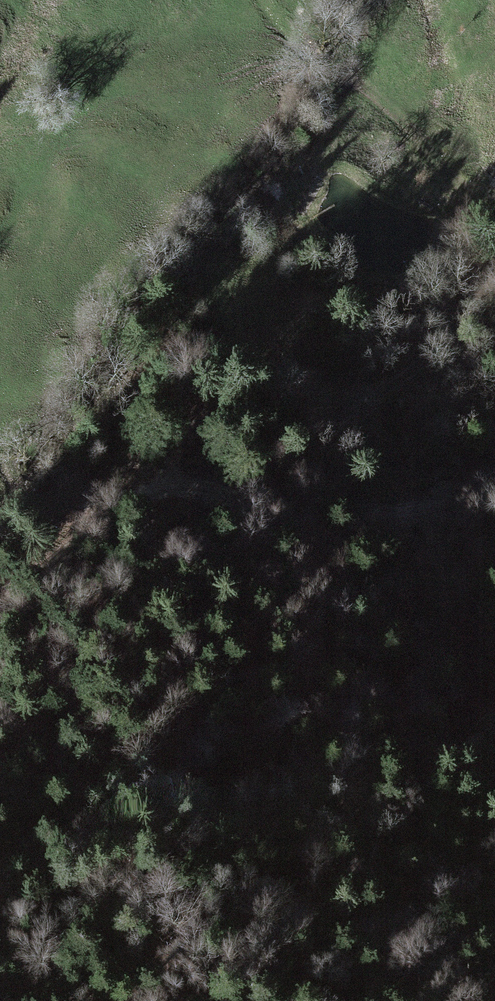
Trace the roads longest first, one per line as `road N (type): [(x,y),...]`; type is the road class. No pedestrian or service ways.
road 1 (track): [(0,607),(129,502),(172,484),(319,515),(431,509),(494,482)]
road 2 (track): [(489,217),(356,84),(278,27),(260,0)]

